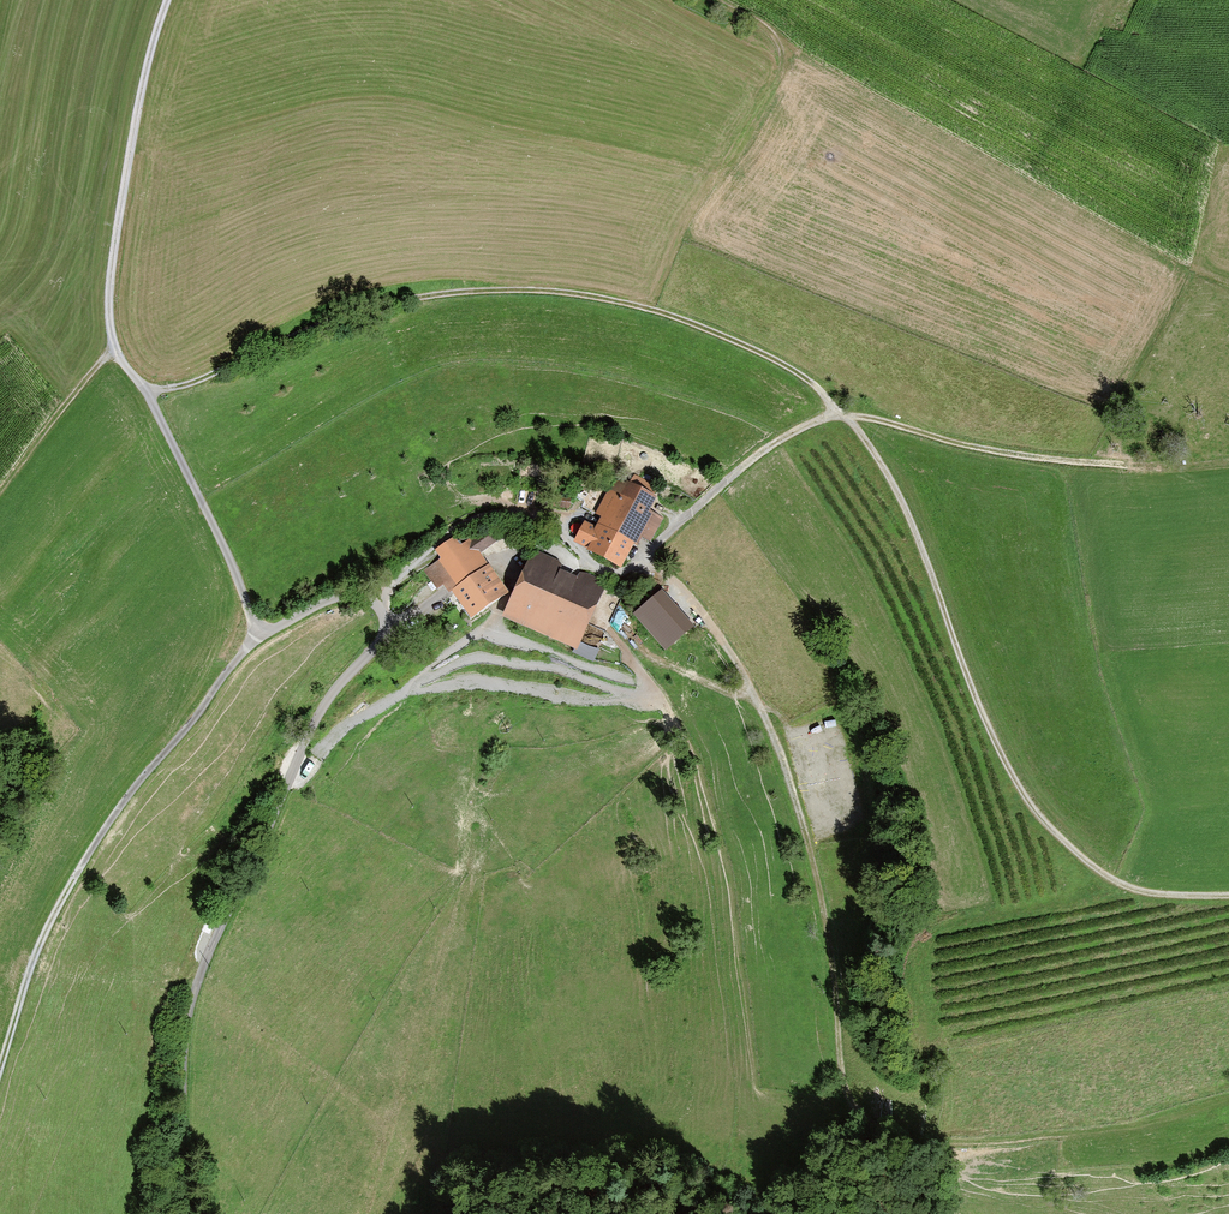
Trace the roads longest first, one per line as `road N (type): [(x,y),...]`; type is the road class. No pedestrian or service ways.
road 1 (track): [(1228,893),(1132,888),(1068,851),(1020,794),(973,703),(900,501),(855,432),(803,380),(686,320),(564,293),(462,292),(364,307),(146,391)]
road 2 (residential): [(187,1213),(185,1046),(193,1001),(318,715),(377,644),(384,619),(377,603),(353,594),(258,637),(146,391),(113,354)]
road 3 (track): [(377,603),(434,543),(486,514),(549,518),(593,569),(616,573),(764,449),(836,415)]
road 4 (track): [(292,774),(355,720),(480,658),(568,672),(667,711),(692,760),(709,822)]
road 5 (track): [(113,354),(107,307),(120,191),(166,0)]

